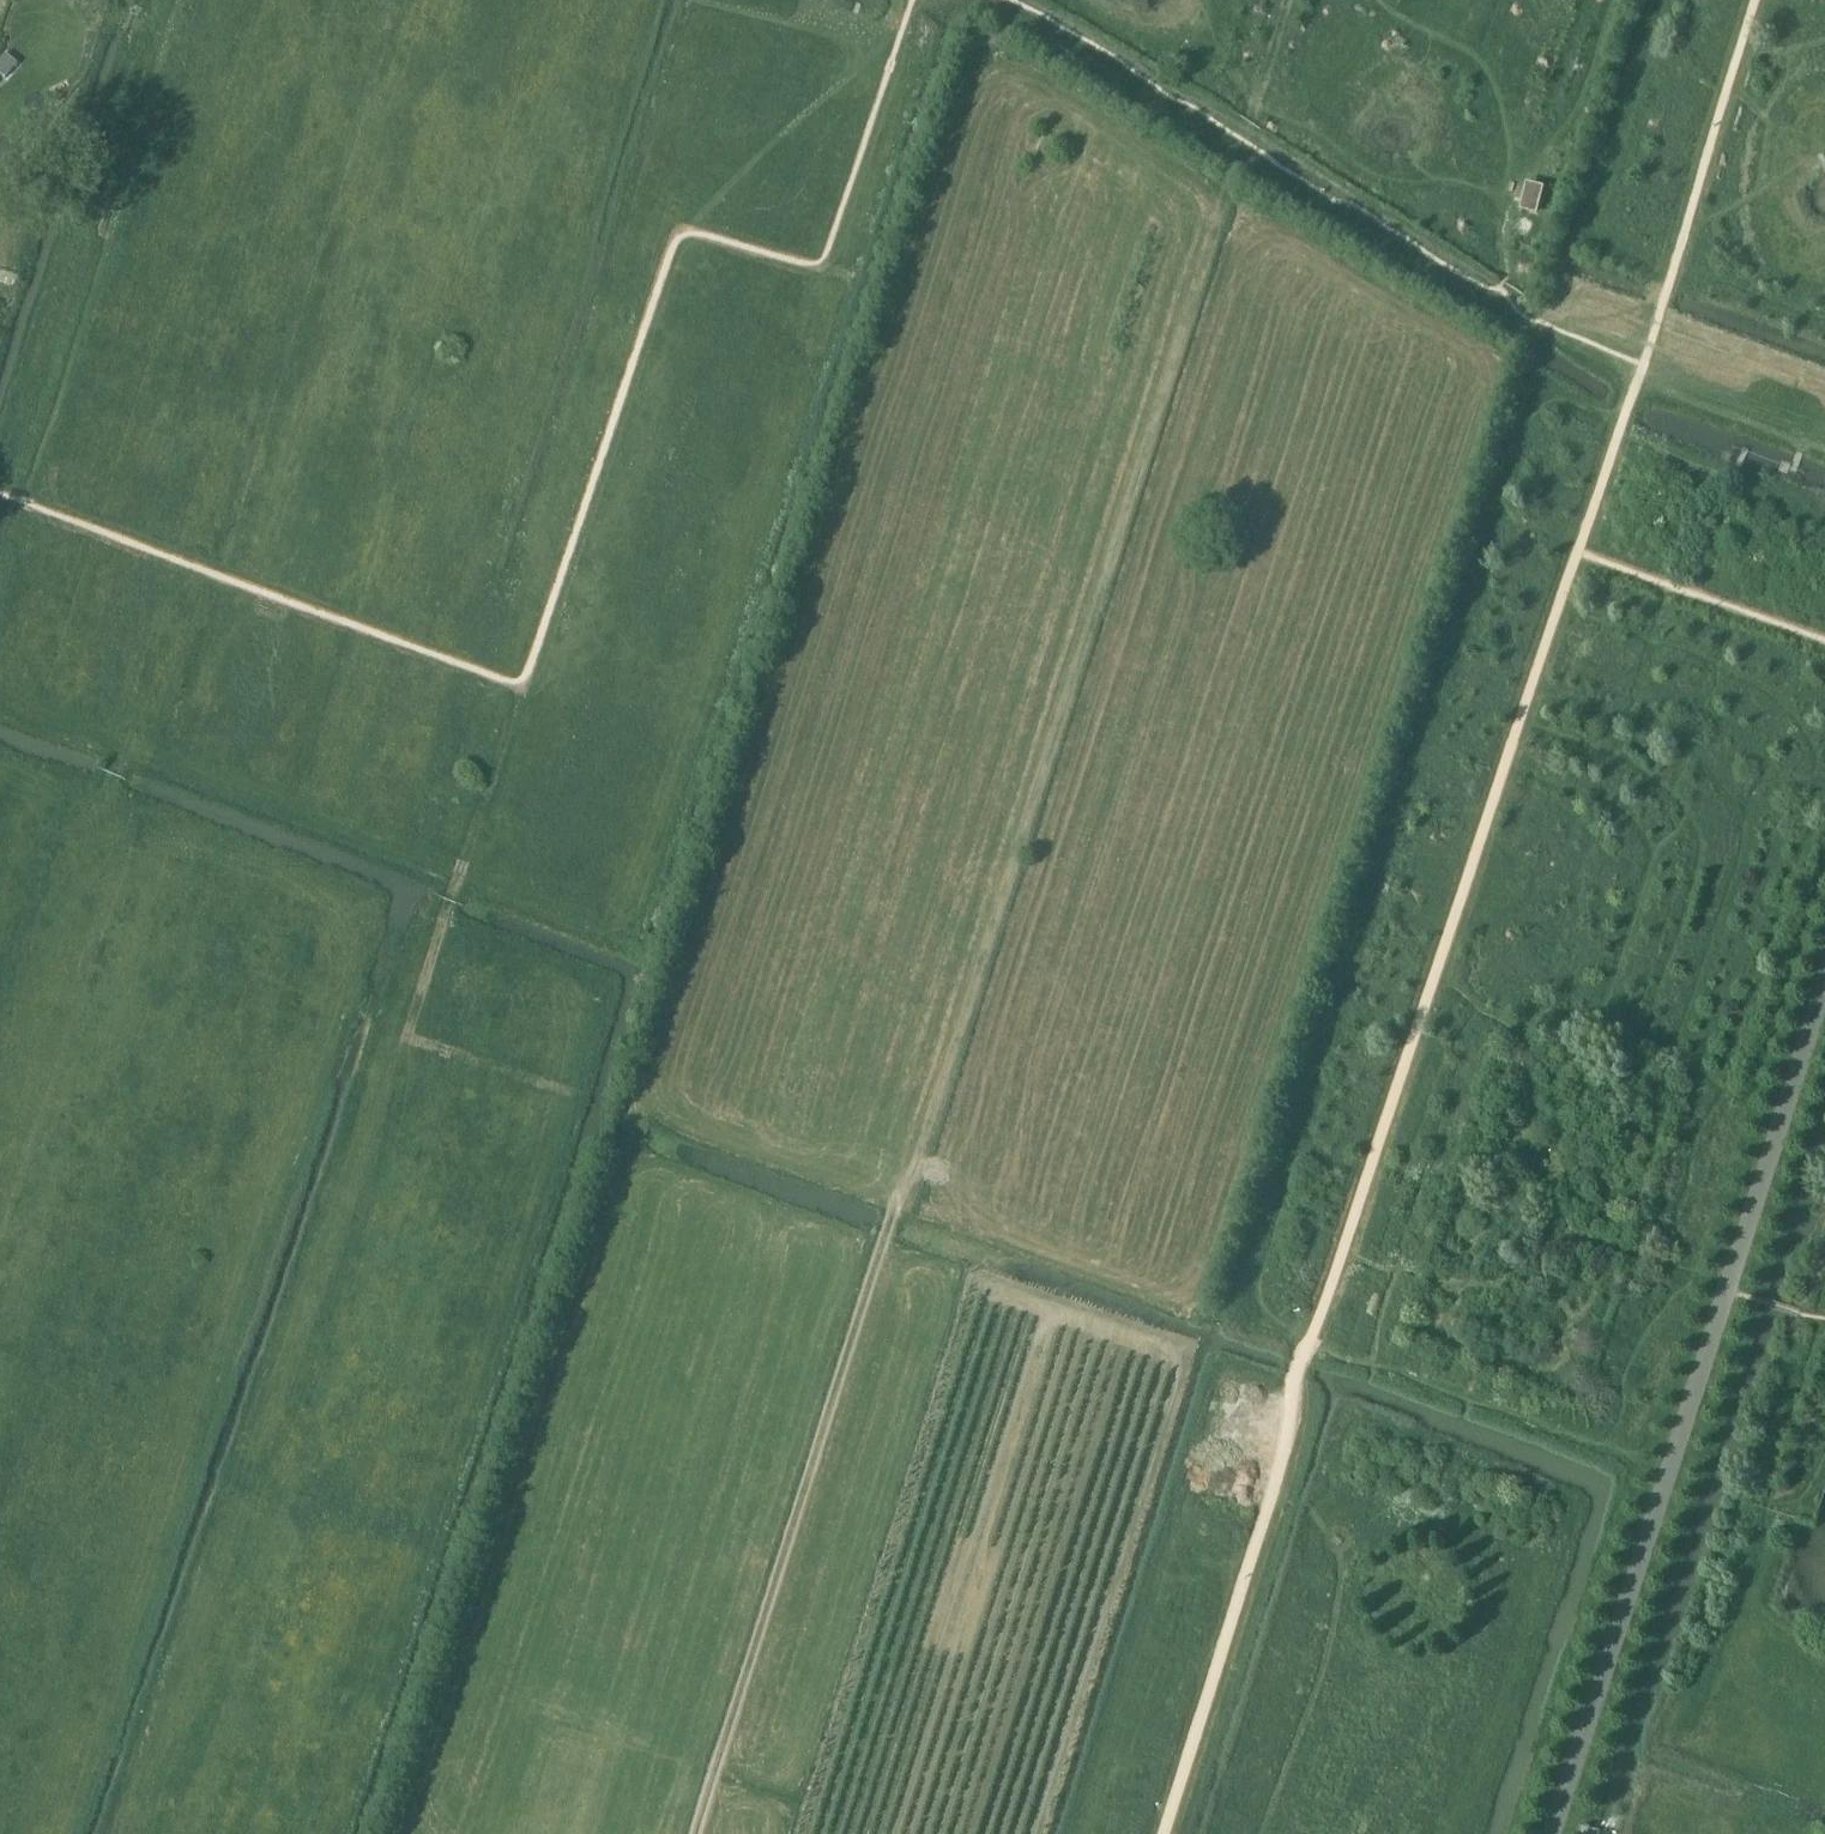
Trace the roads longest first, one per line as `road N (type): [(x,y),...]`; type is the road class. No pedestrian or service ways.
road 1 (track): [(1167,1833),(1298,1420),(1295,1375),(1641,366)]
road 2 (track): [(69,1833),(356,1002),(410,1020),(526,675)]
road 3 (track): [(896,1199),(697,1833)]
road 4 (track): [(1641,366),(1755,0)]

